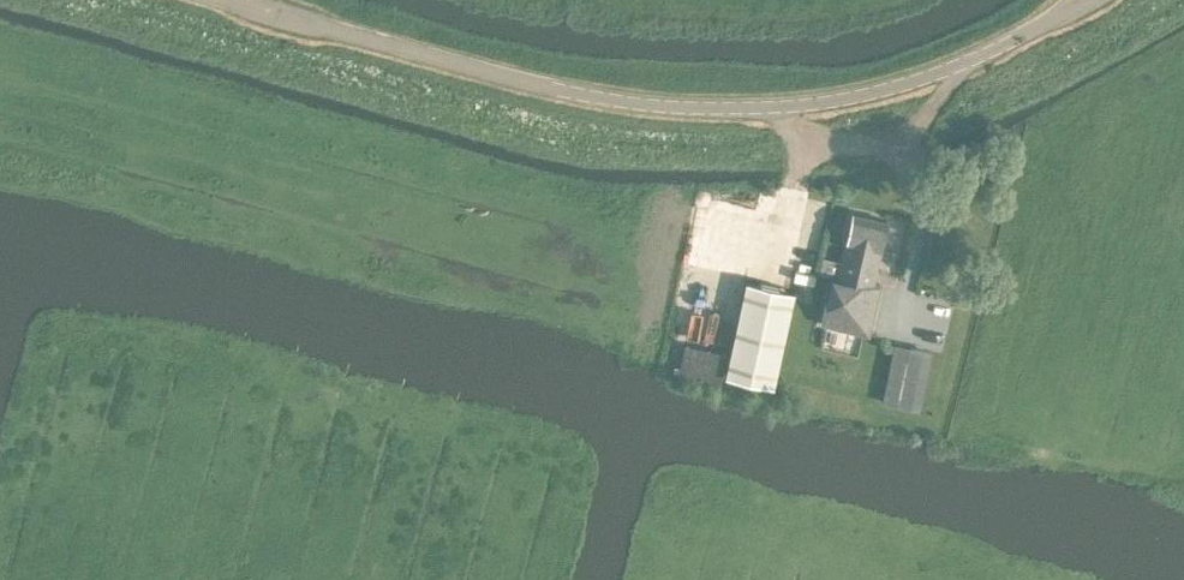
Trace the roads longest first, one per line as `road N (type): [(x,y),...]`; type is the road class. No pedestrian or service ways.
road 1 (unclassified): [(1085,0),(900,85),(821,102),(731,107),(562,89),(231,0)]

